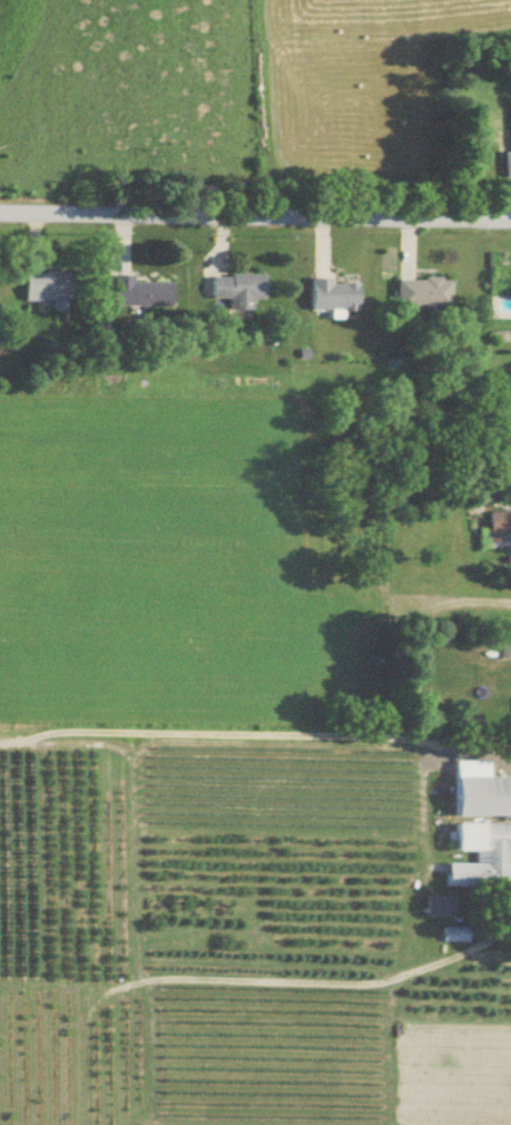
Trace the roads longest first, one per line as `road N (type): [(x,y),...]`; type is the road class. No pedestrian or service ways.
road 1 (residential): [(510,219),(0,213)]

